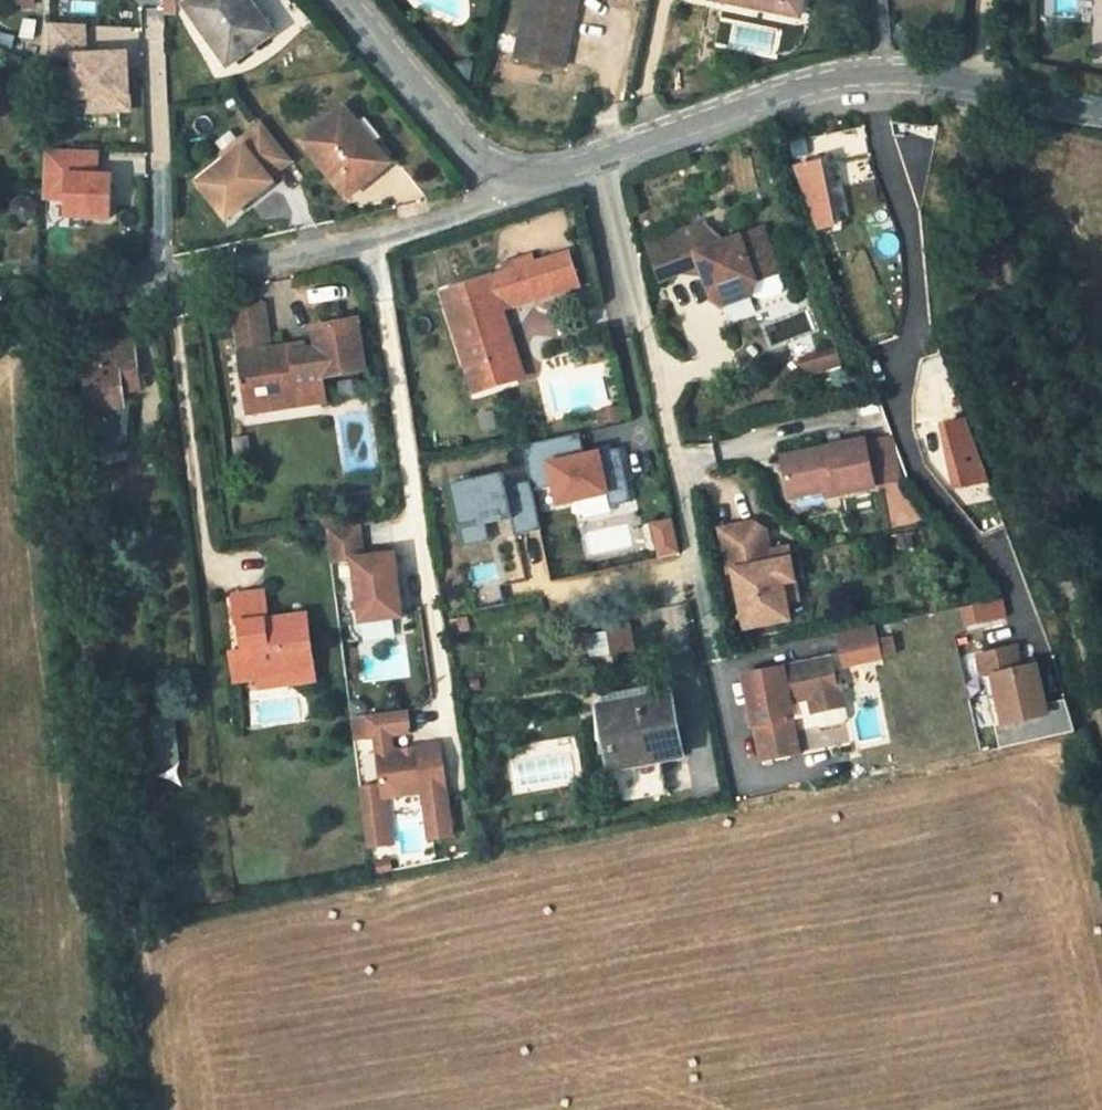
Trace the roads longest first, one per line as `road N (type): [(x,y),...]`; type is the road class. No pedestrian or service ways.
road 1 (track): [(982,87),(980,138),(1028,422),(1101,719)]
road 2 (residential): [(517,175),(609,158),(848,79),(931,79),(1101,116)]
road 3 (residential): [(160,287),(485,204),(517,175)]
road 4 (residential): [(340,0),(476,154),(517,175)]

